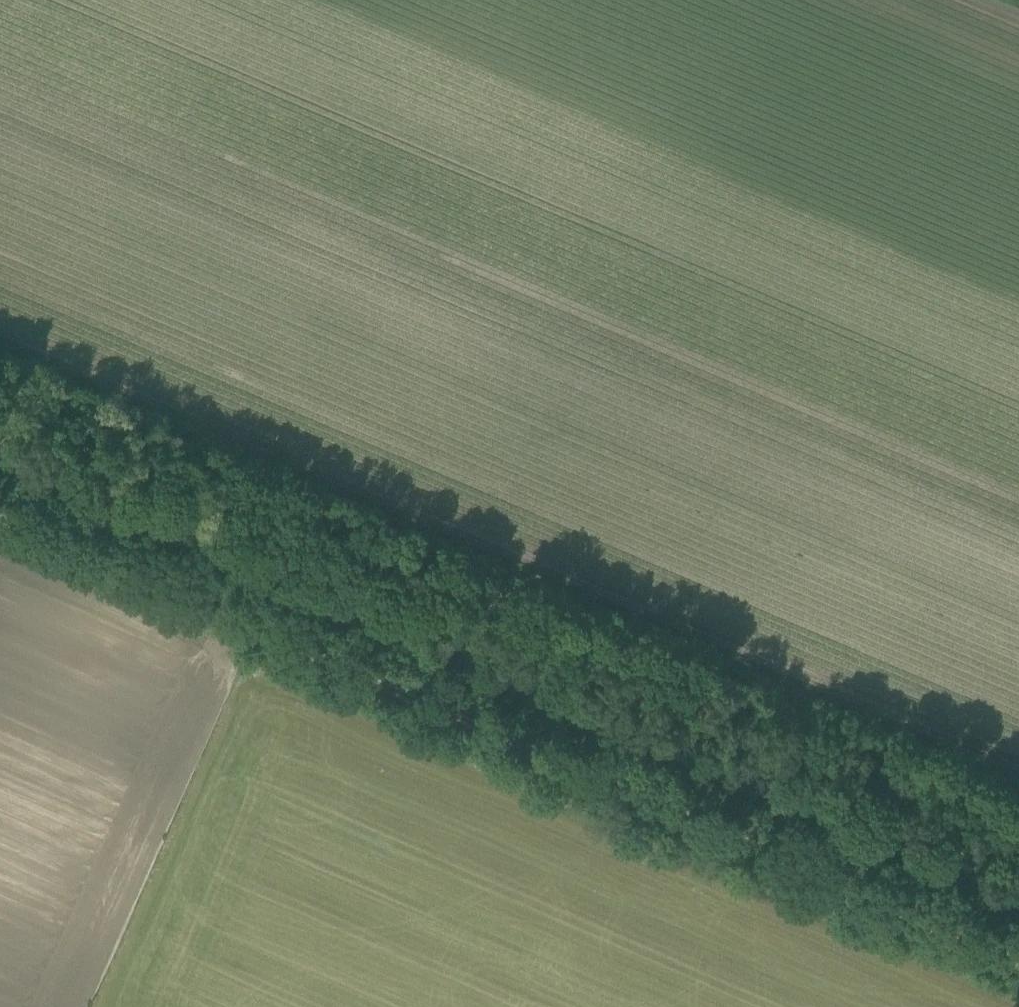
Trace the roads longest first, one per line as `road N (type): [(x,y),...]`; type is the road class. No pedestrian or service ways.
road 1 (track): [(1018,965),(0,519)]

